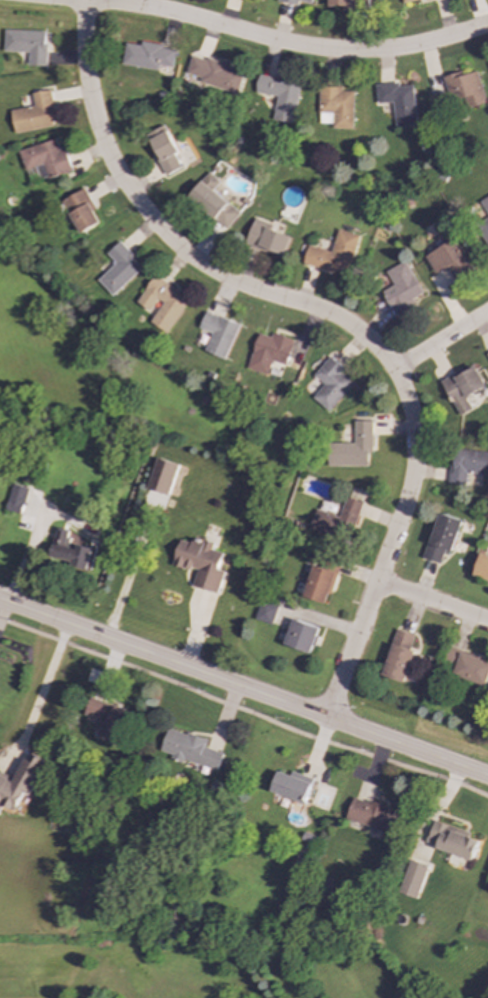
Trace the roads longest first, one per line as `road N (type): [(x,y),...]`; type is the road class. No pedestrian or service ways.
road 1 (residential): [(327,720),(412,473),(406,400),(363,336),(214,272),(139,206),(96,122),(85,0)]
road 2 (tertiary): [(0,600),(487,779)]
road 3 (residential): [(487,25),(404,48),(335,51),(146,8),(72,0)]

